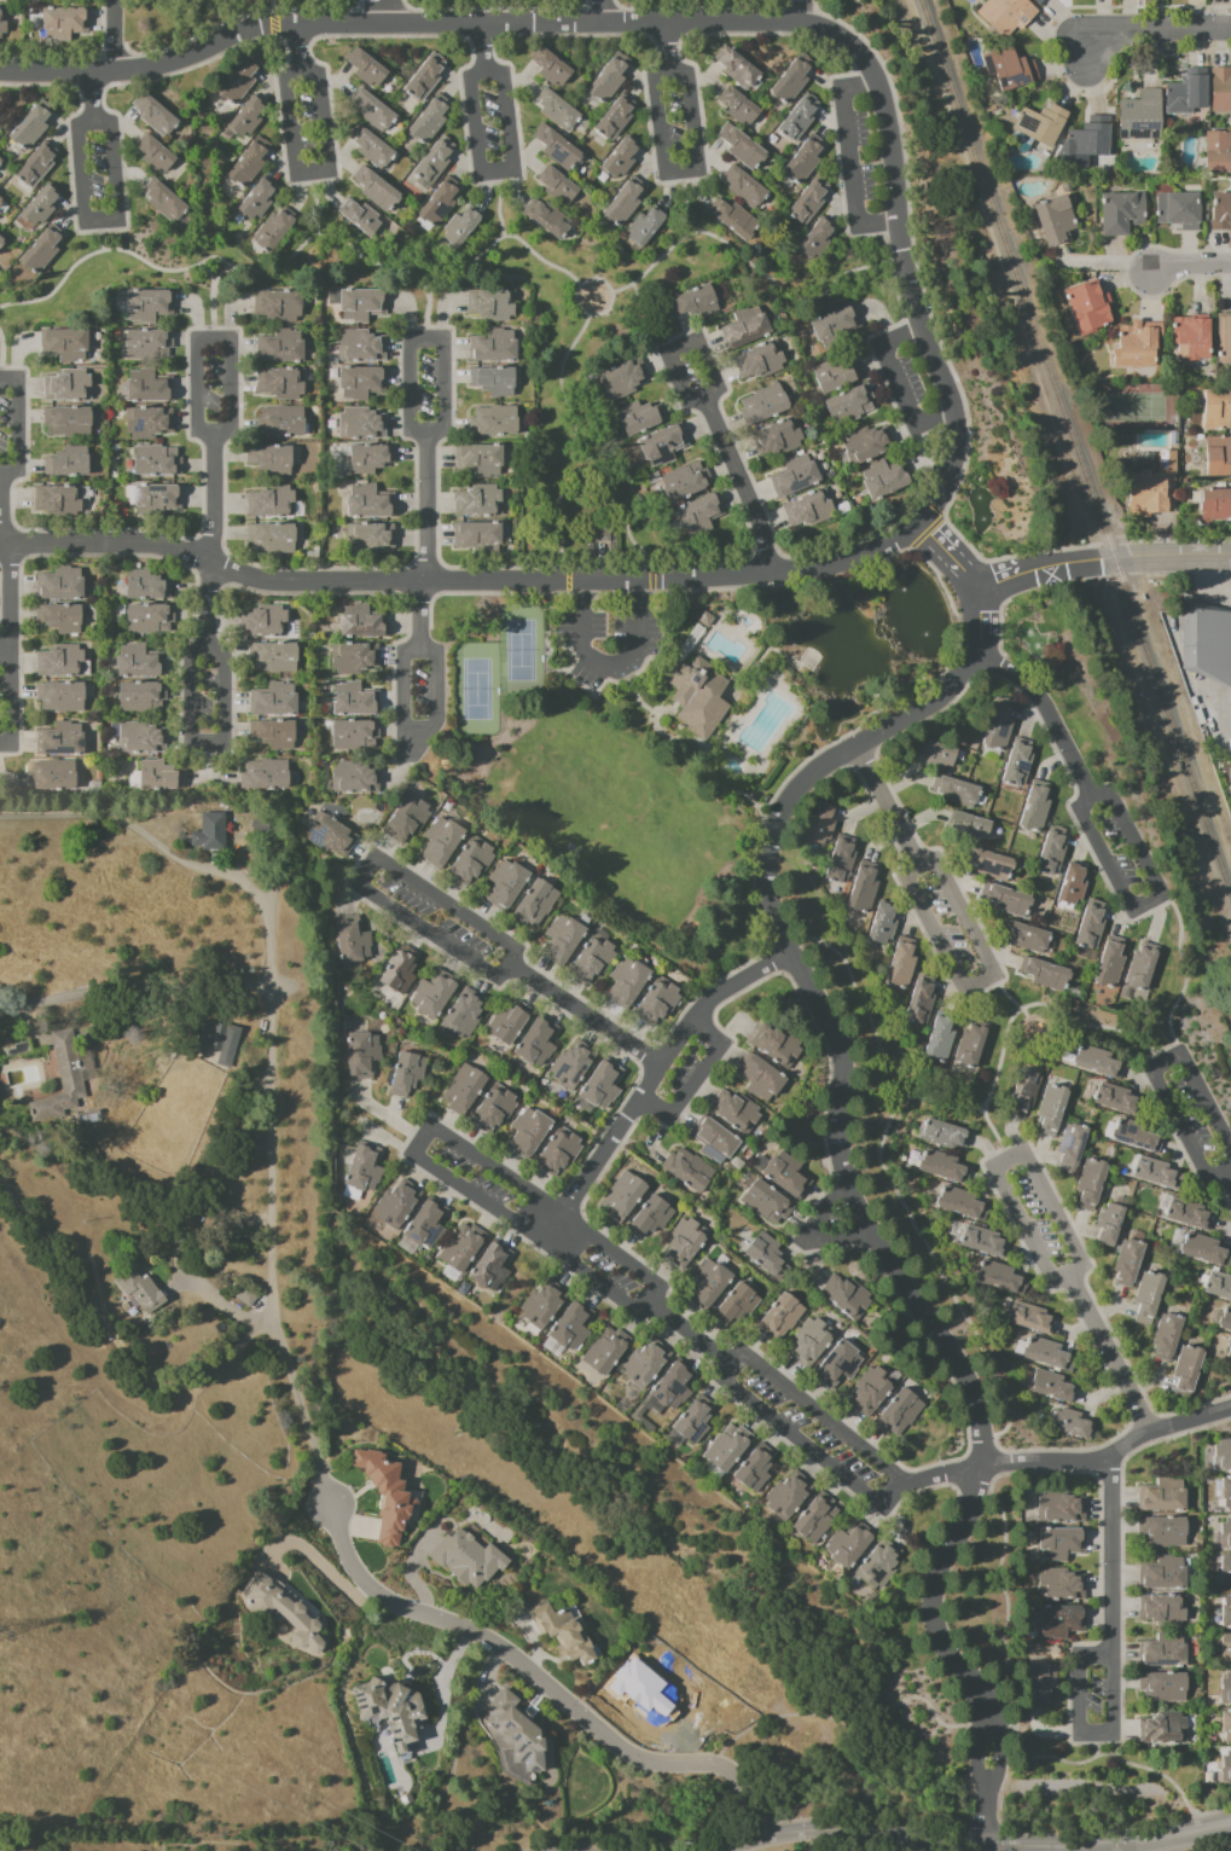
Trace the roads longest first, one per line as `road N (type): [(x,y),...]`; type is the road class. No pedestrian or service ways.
road 1 (residential): [(921,524),(849,561),(780,575),(640,584),(266,584),(155,546),(0,547)]
road 2 (residential): [(327,1487),(275,1328),(279,993),(269,912),(109,818)]
road 3 (residential): [(0,72),(91,75),(168,65),(245,33),(272,30),(602,25)]
road 4 (residential): [(755,1804),(751,1791),(719,1769),(627,1756),(483,1636),(401,1608),(372,1589),(352,1563),(327,1487)]
road 5 (residential): [(788,956),(831,1033),(843,1186),(948,1350),(974,1404),(982,1443),(976,1468)]
road 6 (residential): [(1105,1457),(1110,1470),(1111,1735),(1079,1735),(1078,1655),(1110,1655)]
road 7 (residential): [(510,970),(517,951),(372,858),(355,886),(501,981),(510,970)]
road 8 (residential): [(419,584),(429,561),(428,435),(445,435),(442,337),(410,338),(411,433),(428,435)]
road 9 (residential): [(213,565),(214,436),(230,435),(230,341),(193,341),(197,435),(214,436)]
road 10 (residential): [(780,575),(703,399),(722,390),(699,343),(664,356),(687,405),(703,399)]
road 11 (residential): [(788,956),(715,996),(691,1020),(553,1230)]
road 12 (tertiary): [(1098,1850),(838,1834),(777,1838),(732,1850)]
road 13 (residential): [(553,1230),(535,1199),(428,1126),(412,1155),(510,1222),(553,1230)]
road 14 (residential): [(921,524),(979,588),(977,654),(947,692),(814,771)]
road 15 (residential): [(1159,895),(1132,910),(1076,808),(1090,793),(1032,687),(977,654)]
road 16 (residential): [(213,565),(207,650),(220,651),(221,744),(188,745),(188,651),(207,650)]
road 17 (residential): [(1068,1277),(1081,1266),(1022,1153),(993,1167),(1053,1282),(1068,1277)]
road 18 (residential): [(898,222),(901,262),(959,414),(950,472),(921,524)]
road 19 (residential): [(917,866),(904,877),(964,990),(993,974),(933,863),(917,866)]
road 20 (residential): [(91,75),(93,118),(75,126),(85,226),(118,221),(110,124),(93,118)]
road 21 (residential): [(664,28),(668,69),(651,79),(664,174),(699,170),(686,72),(668,69)]
road 22 (residential): [(482,27),(486,71),(468,77),(480,175),(515,170),(501,75),(486,71)]
road 23 (residential): [(298,29),(301,66),(284,80),(296,175),(327,170),(318,75),(301,66)]
road 24 (residential): [(656,1306),(656,1286),(588,1236),(553,1230),(569,1263),(635,1311),(656,1306)]
road 25 (residential): [(976,1468),(1105,1457),(1149,1431),(1230,1409)]
road 26 (residential): [(976,1468),(934,1605),(941,1638),(979,1710)]
road 27 (residential): [(720,1359),(722,1381),(883,1507),(900,1482)]
road 28 (residential): [(900,1482),(743,1359),(720,1359)]
road 29 (residential): [(814,771),(779,814),(765,887),(788,956)]
road 30 (residential): [(602,25),(802,24)]
road 31 (residential): [(661,1063),(510,970)]
road 32 (residential): [(1149,1431),(1068,1277)]
road 33 (residential): [(1179,1055),(1150,1068),(1206,1179)]
road 34 (residential): [(1230,28),(1122,28),(1091,45)]
road 35 (residential): [(877,86),(898,222)]
road 36 (residential): [(1114,562),(979,588)]
road 37 (residential): [(855,748),(917,866)]
road 38 (residential): [(1090,793),(1105,791),(1159,895)]
road 39 (residential): [(1,475),(19,474),(19,381),(0,381)]

